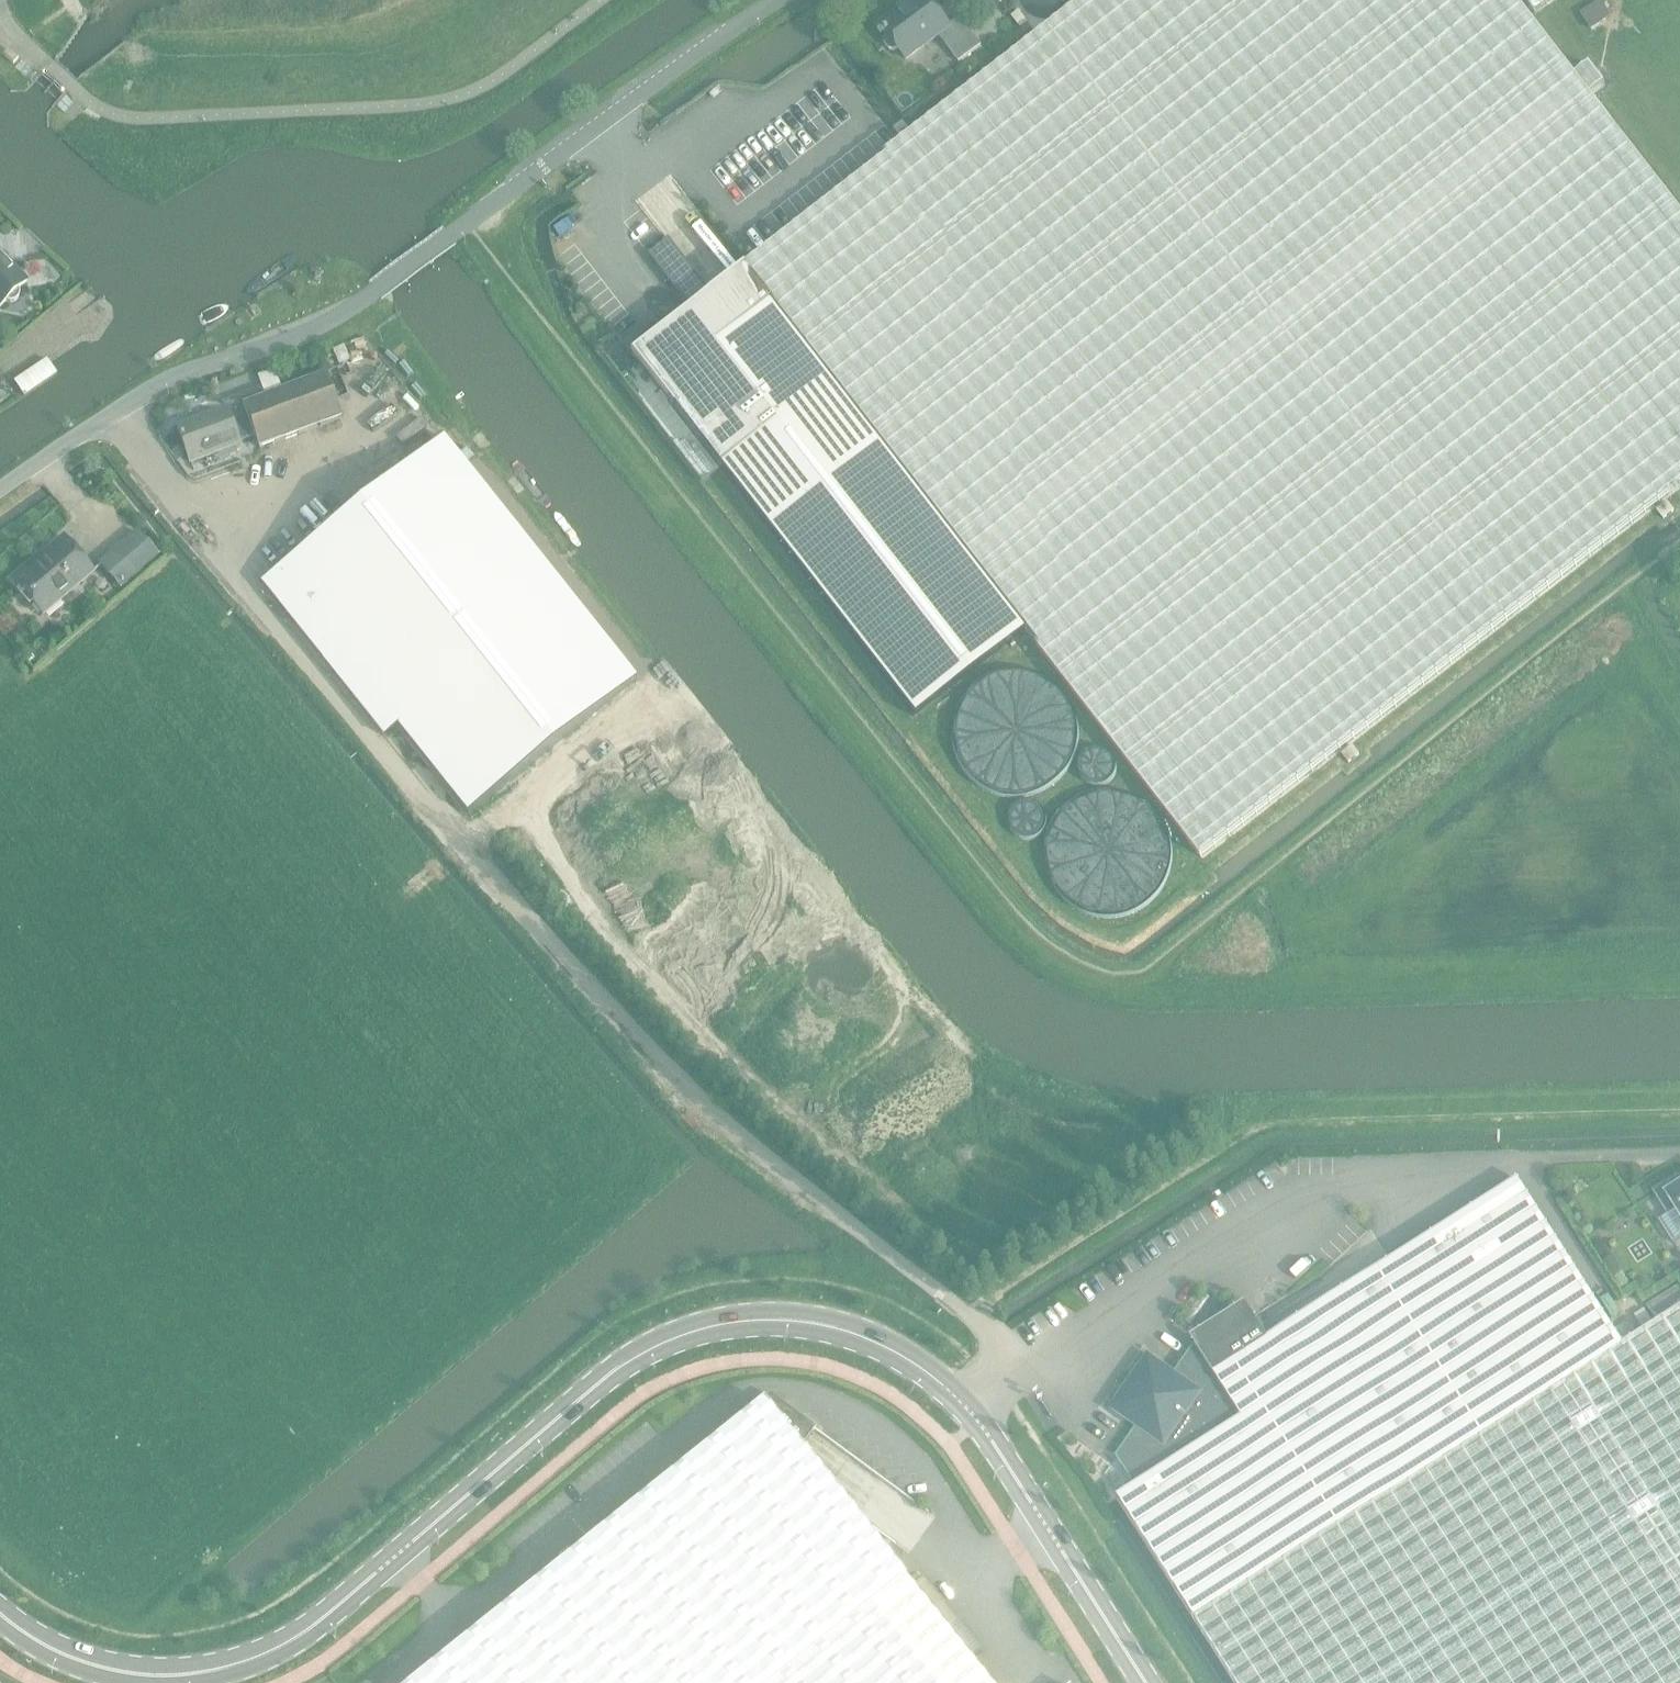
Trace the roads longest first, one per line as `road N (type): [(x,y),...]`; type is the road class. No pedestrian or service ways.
road 1 (secondary): [(0,1611),(104,1664),(181,1670),(246,1657),(305,1628),(630,1349),(700,1322),(776,1315),(831,1323),(939,1380),(998,1453),(1145,1682)]
road 2 (unclassified): [(0,494),(112,416),(216,363),(312,329),(786,0)]

